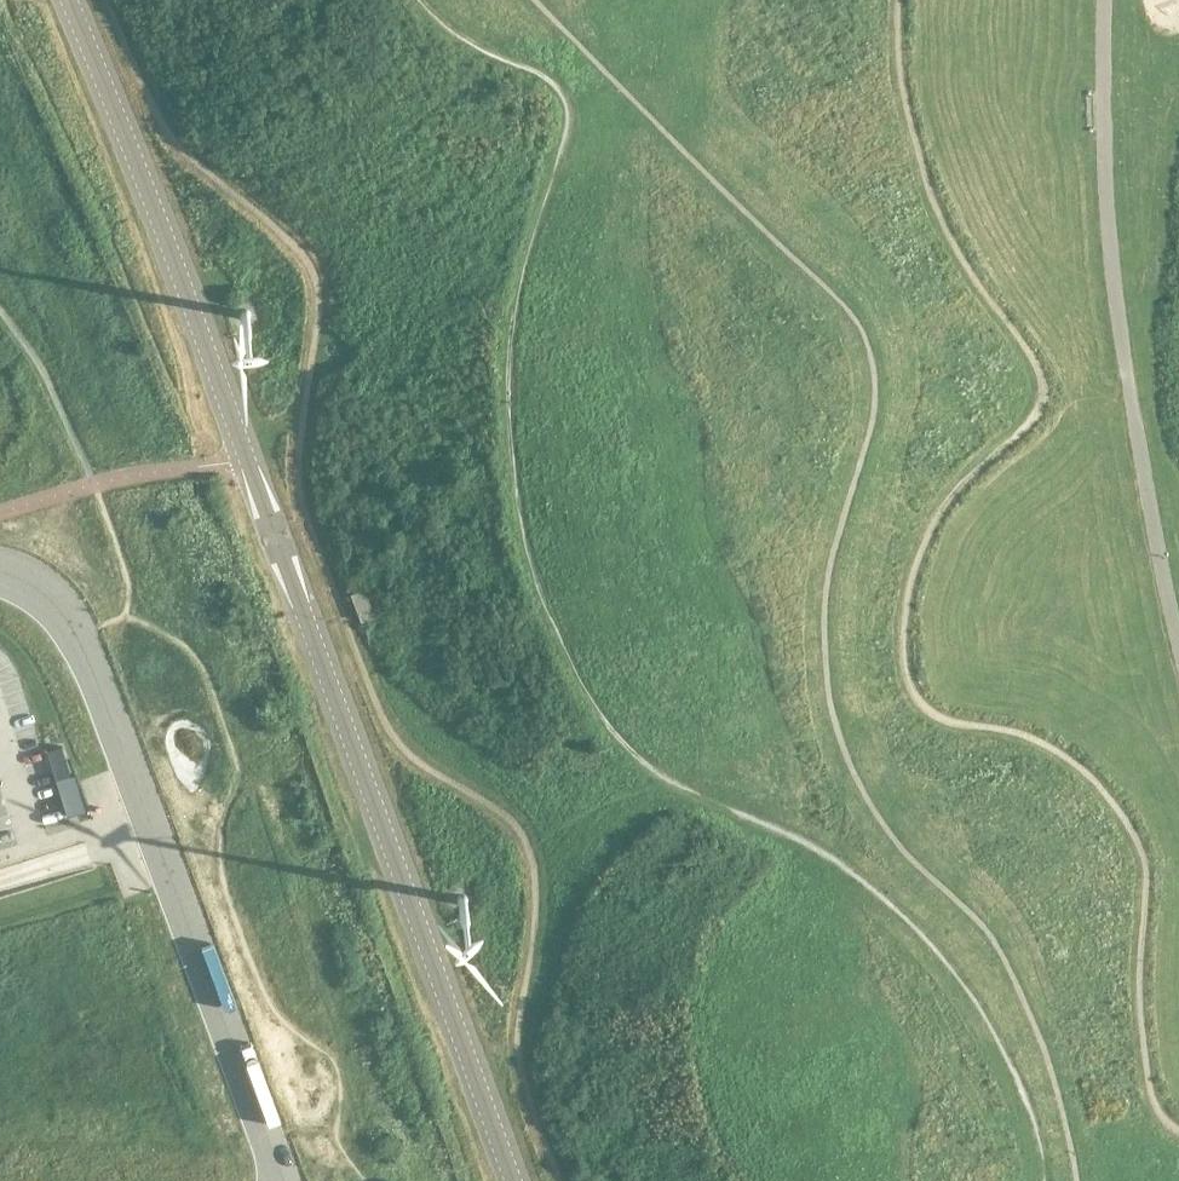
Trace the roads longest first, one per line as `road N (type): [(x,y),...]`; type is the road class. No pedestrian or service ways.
road 1 (unclassified): [(513,1180),(188,298),(68,0)]
road 2 (unclassified): [(0,571),(45,594),(76,635),(283,1180)]

